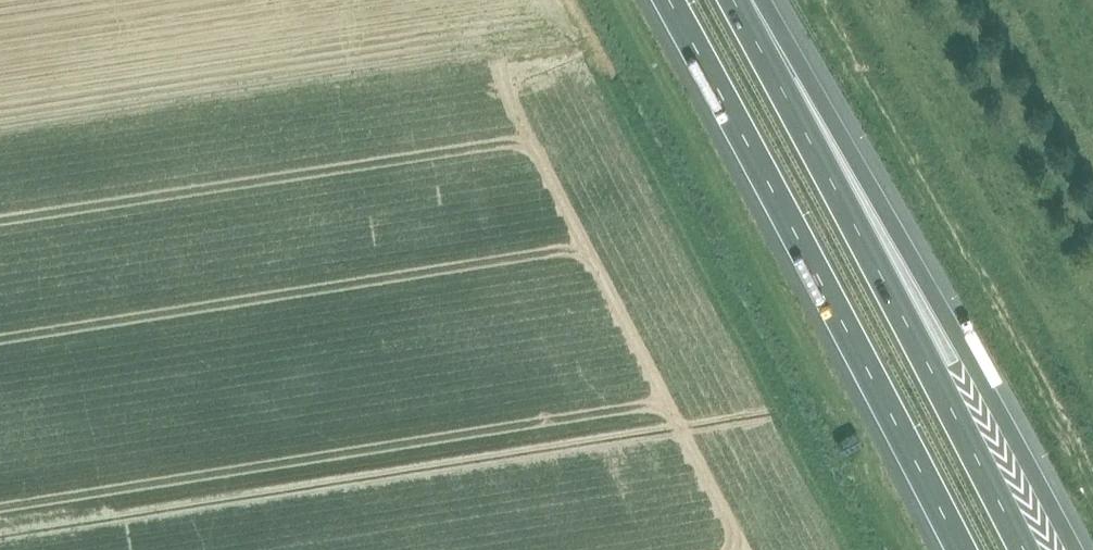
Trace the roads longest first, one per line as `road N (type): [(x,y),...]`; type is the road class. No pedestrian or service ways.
road 1 (motorway): [(1068,549),(828,119),(739,0)]
road 2 (motorway): [(671,0),(961,549)]
road 3 (motorway): [(1023,549),(734,0)]

